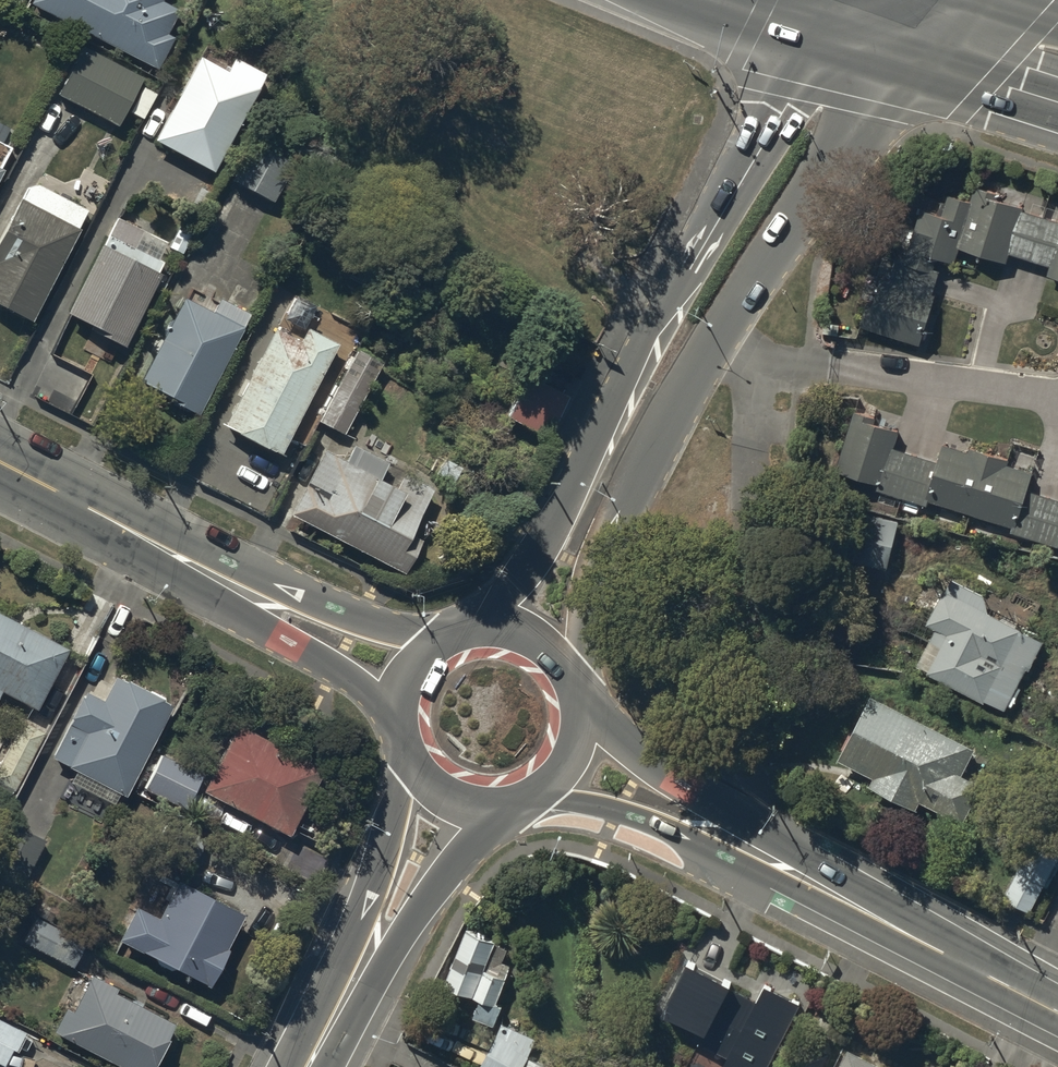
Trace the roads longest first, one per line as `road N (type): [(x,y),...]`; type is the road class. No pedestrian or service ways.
road 1 (tertiary): [(1057,1014),(564,763)]
road 2 (tertiary): [(420,671),(348,644),(0,467)]
road 3 (tertiary): [(923,65),(807,209),(668,351)]
road 4 (tertiary): [(668,351),(724,219),(825,35)]
road 5 (tertiary): [(668,351),(533,641)]
road 6 (tertiary): [(311,1066),(443,786)]
road 7 (trunk): [(1057,106),(923,65)]
road 8 (tertiary): [(533,641),(571,682),(578,709),(564,763)]
road 9 (tertiary): [(564,763),(522,796),(495,801),(443,786)]
road 10 (tertiary): [(443,786),(412,745),(406,719),(420,671)]
road 11 (tertiary): [(420,671),(469,634),(533,641)]

